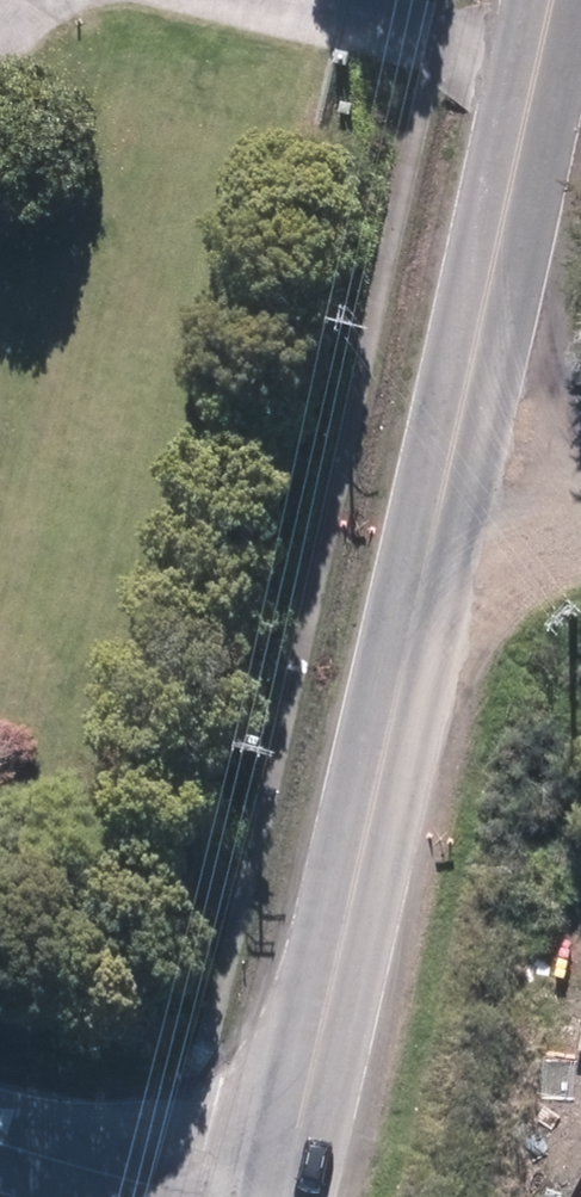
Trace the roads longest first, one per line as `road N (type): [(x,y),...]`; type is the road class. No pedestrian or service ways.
road 1 (secondary): [(274,1196),(547,0)]
road 2 (residential): [(0,1125),(172,1196)]
road 3 (track): [(445,451),(580,498)]

